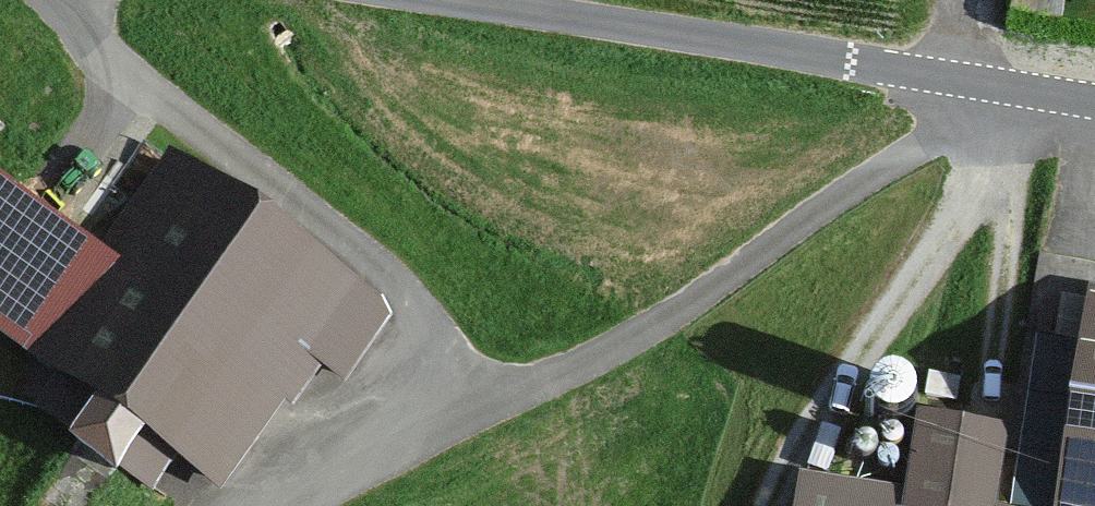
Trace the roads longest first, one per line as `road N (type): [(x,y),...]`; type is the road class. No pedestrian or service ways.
road 1 (track): [(297,505),(645,330),(923,145),(1008,99)]
road 2 (unclassified): [(1094,112),(405,0)]
road 3 (track): [(408,448),(436,392),(430,340),(396,292),(50,0)]
road 4 (track): [(1008,99),(979,180),(837,383),(771,505)]

